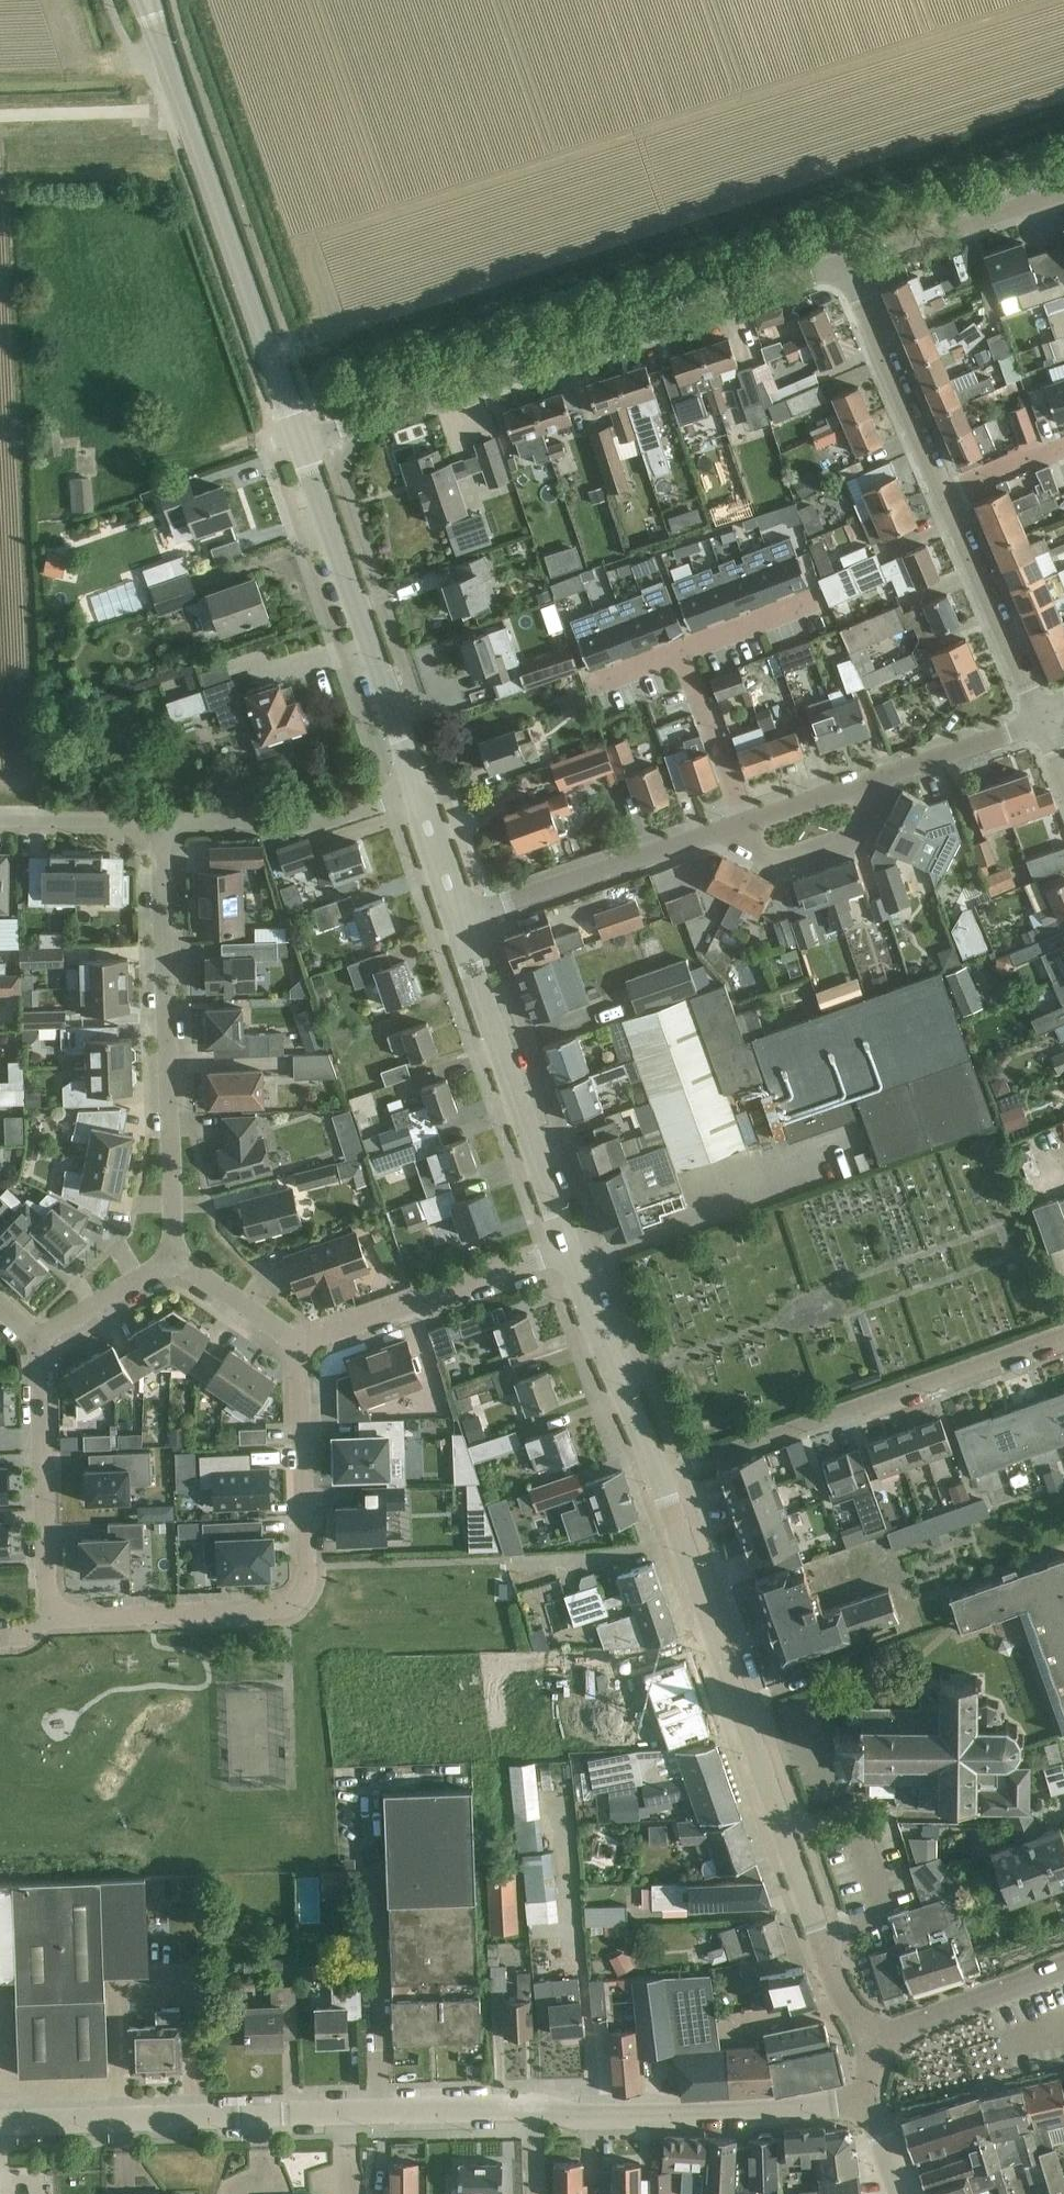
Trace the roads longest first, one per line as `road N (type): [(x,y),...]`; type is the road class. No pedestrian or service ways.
road 1 (tertiary): [(0,2122),(521,2106),(585,2116),(734,2113),(867,2099)]
road 2 (secondary): [(873,2042),(830,1964),(657,1474)]
road 3 (residential): [(301,442),(846,268)]
road 4 (residential): [(55,1611),(277,1611),(299,1601),(307,1588),(304,1346)]
road 5 (secondary): [(301,442),(157,23)]
road 6 (residential): [(175,1257),(158,821)]
road 7 (residential): [(657,1474),(1063,1335)]
road 8 (secondary): [(418,788),(301,442)]
road 9 (secondary): [(567,1251),(459,919)]
road 10 (residential): [(459,919),(734,828)]
road 11 (residential): [(304,1346),(567,1251)]
road 12 (residential): [(158,821),(328,818),(418,788)]
road 13 (residential): [(49,1597),(41,1342)]
road 14 (residential): [(945,495),(846,268)]
road 15 (secondary): [(657,1474),(567,1251)]
road 16 (residential): [(1041,713),(945,495)]
road 17 (residential): [(846,268),(1063,198)]
road 18 (secondary): [(873,2042),(1063,1965)]
road 19 (residential): [(868,781),(869,801),(850,838),(786,859),(769,857),(734,828)]
road 20 (residential): [(868,781),(1041,713)]
road 21 (residential): [(684,654),(747,823)]
road 22 (residential): [(41,1342),(175,1257)]
road 23 (residential): [(0,820),(158,821)]
road 24 (residential): [(304,1346),(175,1257)]
road 25 (residential): [(684,654),(816,604)]
road 26 (secondary): [(459,919),(418,788)]
road 27 (residential): [(747,823),(868,781)]
road 28 (residential): [(945,495),(1063,452)]

